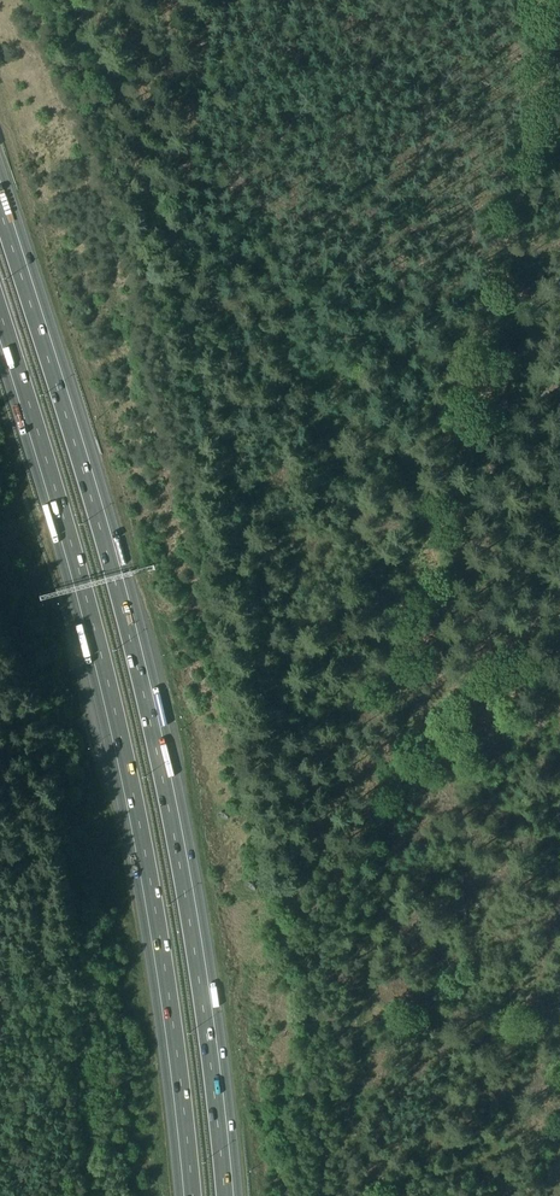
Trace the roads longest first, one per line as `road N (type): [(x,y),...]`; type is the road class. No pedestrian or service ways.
road 1 (motorway): [(228,1195),(206,996),(137,655),(0,198)]
road 2 (motorway): [(0,333),(89,627),(127,785),(188,1195)]

